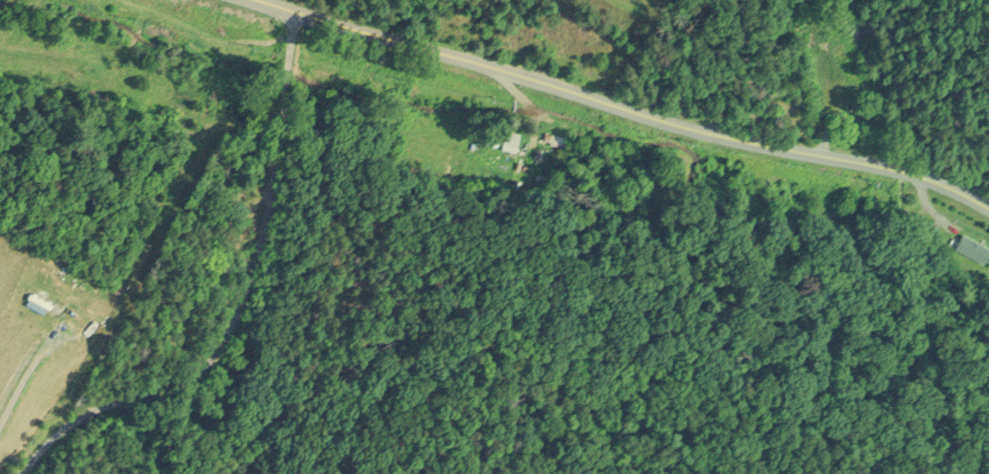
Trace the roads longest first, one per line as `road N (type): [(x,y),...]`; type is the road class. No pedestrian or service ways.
road 1 (tertiary): [(695,136),(293,15)]
road 2 (tertiary): [(988,214),(889,171),(822,158)]
road 3 (tertiary): [(822,158),(695,136)]

